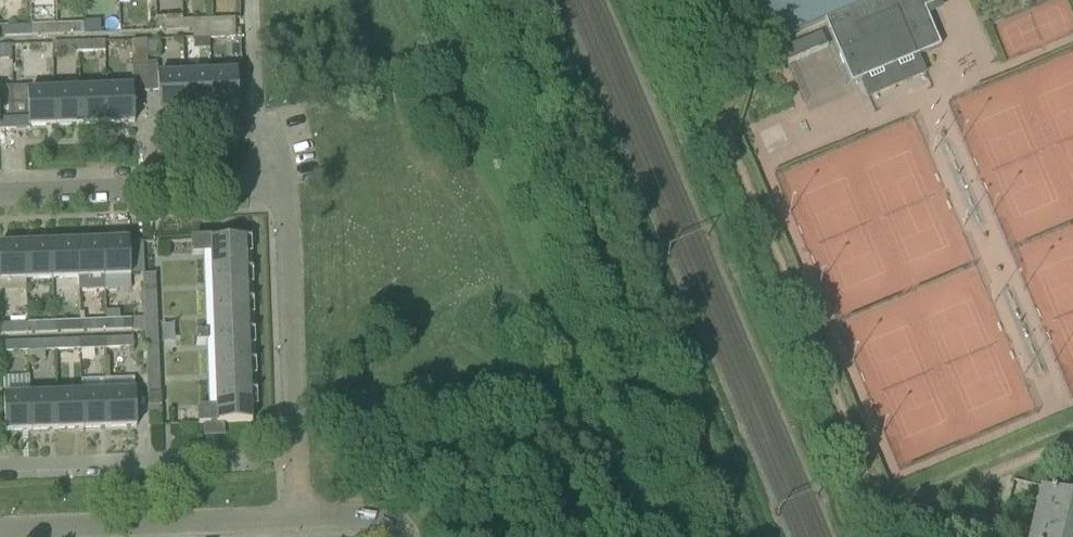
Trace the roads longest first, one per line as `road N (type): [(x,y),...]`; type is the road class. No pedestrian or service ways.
road 1 (residential): [(0,464),(296,455)]
road 2 (residential): [(296,455),(286,215),(262,189)]
road 3 (residential): [(0,193),(262,189)]
road 4 (residential): [(88,526),(299,516)]

